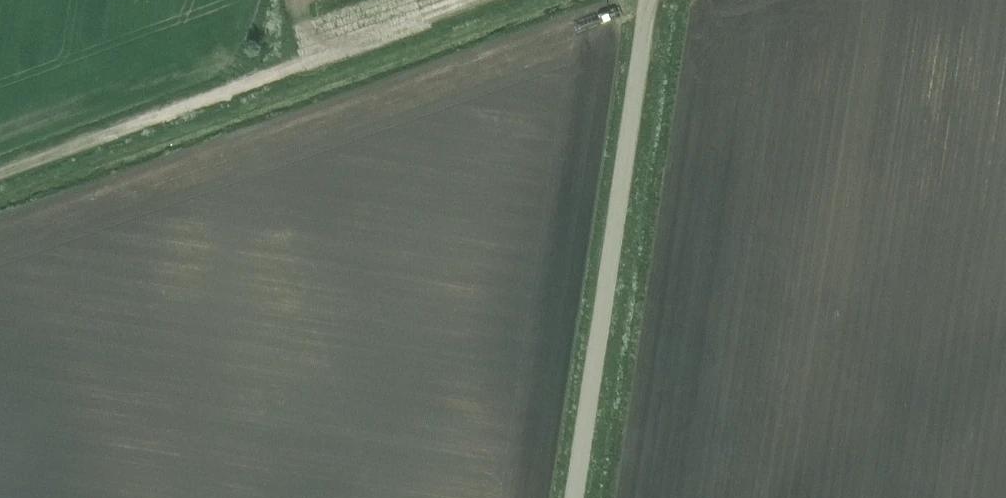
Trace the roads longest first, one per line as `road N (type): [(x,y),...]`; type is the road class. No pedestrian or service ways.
road 1 (track): [(0,171),(485,0)]
road 2 (unclassified): [(574,497),(649,0)]

